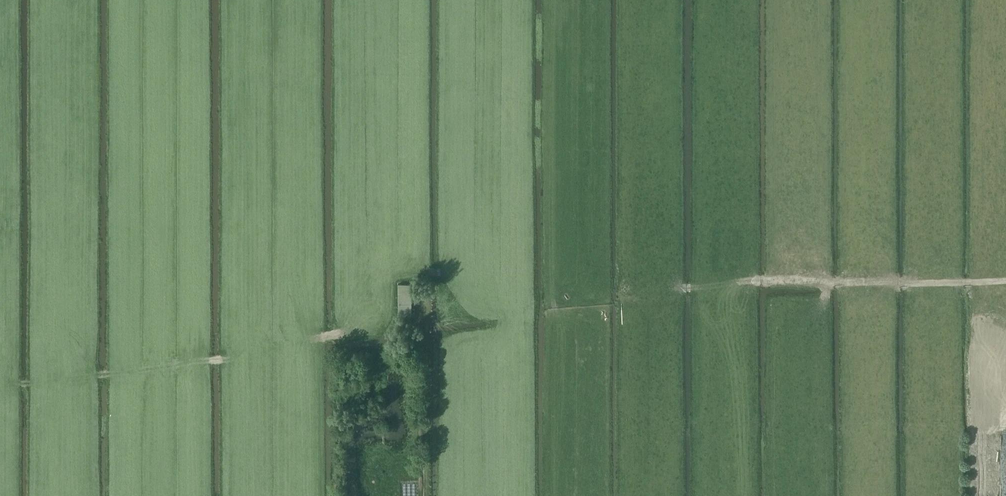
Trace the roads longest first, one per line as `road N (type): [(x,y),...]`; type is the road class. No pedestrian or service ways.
road 1 (track): [(831,283),(1005,281)]

